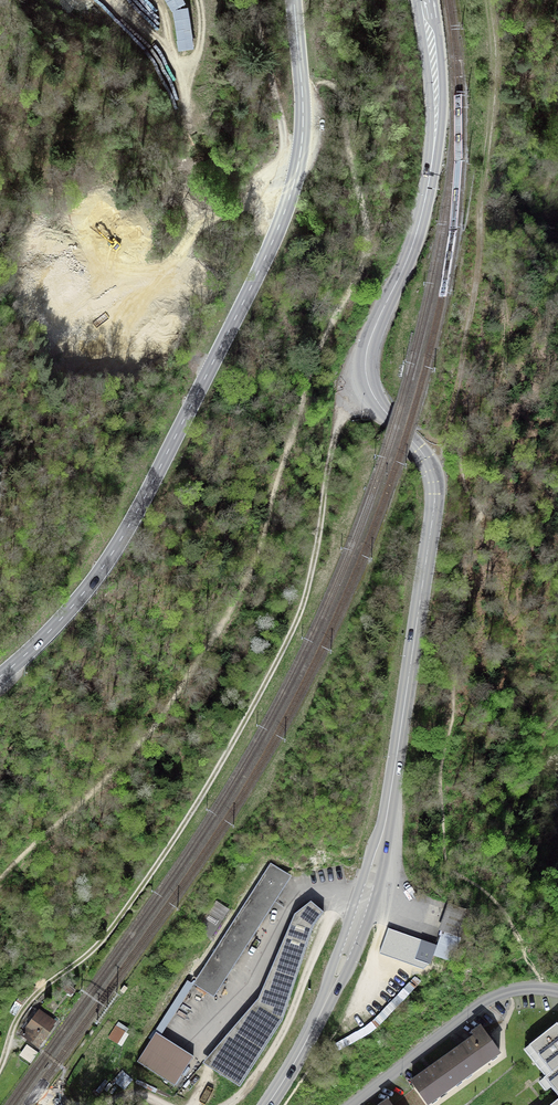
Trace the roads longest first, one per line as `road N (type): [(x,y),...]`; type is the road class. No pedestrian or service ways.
road 1 (primary): [(267,1104),(312,1029),(364,904),(385,821),(434,506),(430,466),(374,396),(366,368),(428,186),(436,91),(424,0)]
road 2 (tertiary): [(294,0),(302,138),(280,224),(124,534),(81,596),(0,676)]
road 3 (track): [(319,536),(271,686),(96,948),(24,1012),(0,1076)]
road 4 (track): [(448,426),(481,243),(494,71),(488,4)]
road 5 (residential): [(557,991),(493,998),(354,1104)]
road 6 (track): [(227,1104),(252,1083),(288,1021),(341,898)]
road 7 (track): [(252,0),(283,134),(300,159)]
road 8 (track): [(367,379),(337,430),(319,536)]

